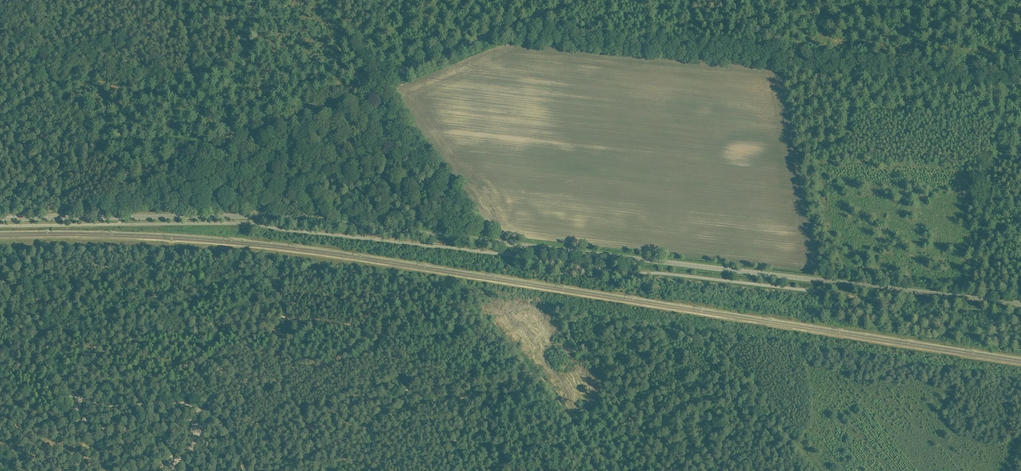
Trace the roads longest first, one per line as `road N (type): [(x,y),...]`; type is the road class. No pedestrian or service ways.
road 1 (tertiary): [(1020,303),(326,219),(120,216)]
road 2 (track): [(540,373),(481,305),(253,299),(192,336),(58,333),(54,361)]
road 3 (unclassified): [(120,216),(126,180),(578,0)]
road 4 (unclassified): [(174,467),(196,439),(197,409),(72,395)]
road 5 (track): [(669,470),(620,406),(570,408),(540,373)]
road 6 (unclassified): [(72,395),(26,309),(0,279)]
road 7 (tertiary): [(0,219),(120,216)]

